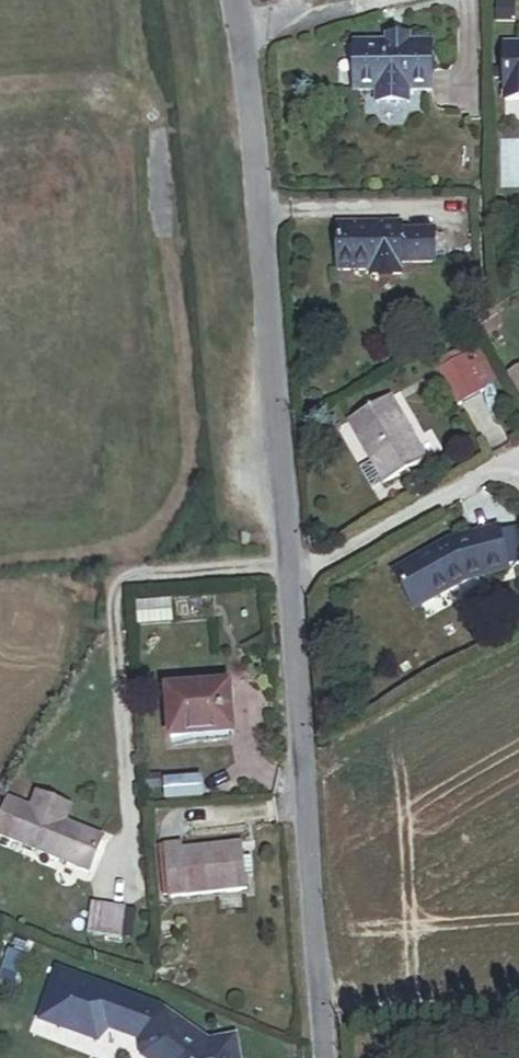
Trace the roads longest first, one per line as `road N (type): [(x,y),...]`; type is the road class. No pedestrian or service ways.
road 1 (residential): [(326,1057),(267,266),(236,0)]

